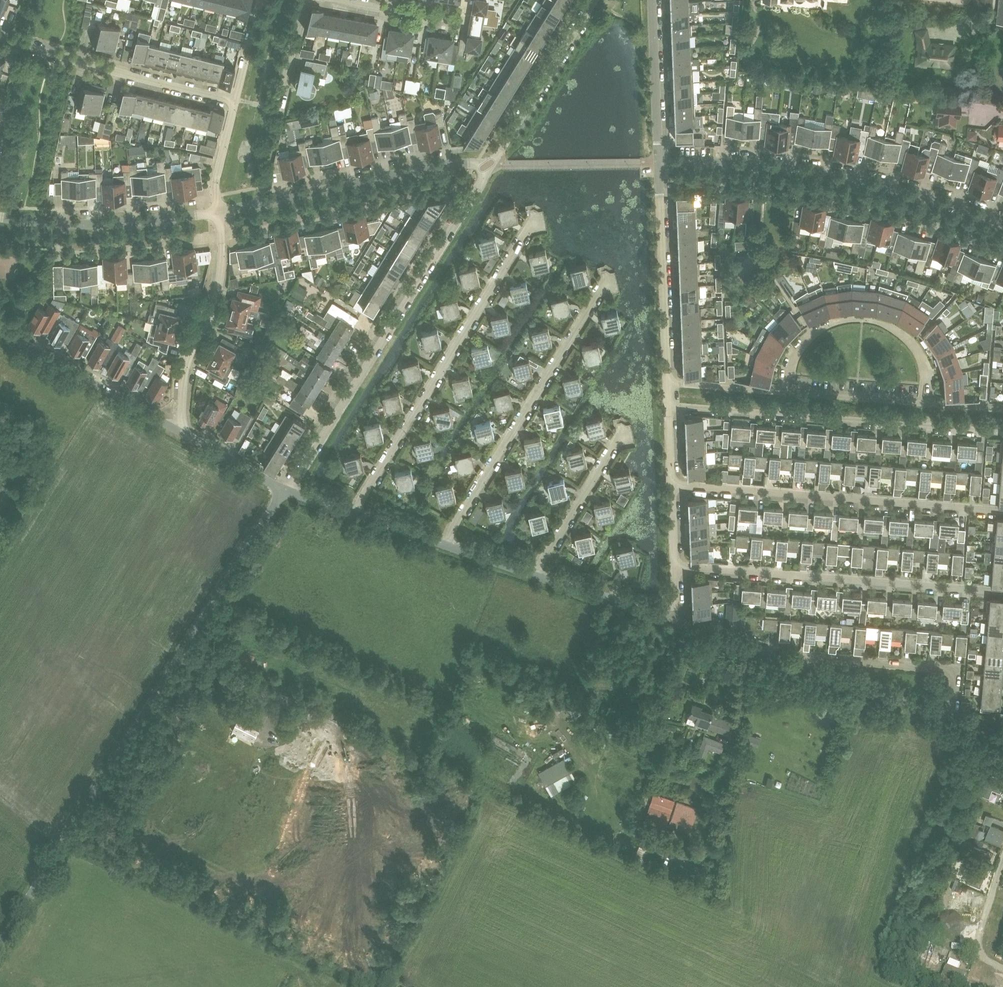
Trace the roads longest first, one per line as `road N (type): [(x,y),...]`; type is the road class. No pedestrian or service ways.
road 1 (unclassified): [(0,946),(284,493)]
road 2 (residential): [(284,493),(494,163)]
road 3 (unclassified): [(1002,224),(838,177),(660,161)]
road 4 (residential): [(352,514),(534,220)]
road 5 (residential): [(1002,411),(667,383)]
road 6 (residential): [(668,408),(1002,433)]
road 7 (residential): [(1002,513),(671,485)]
road 8 (residential): [(1002,595),(675,567)]
road 9 (residential): [(443,545),(602,285)]
road 10 (unclassified): [(218,212),(422,169),(494,163)]
road 11 (residential): [(238,102),(0,38)]
road 12 (residential): [(183,435),(184,375),(220,283),(218,212)]
road 13 (unclassified): [(667,383),(660,161)]
road 14 (unclassified): [(218,212),(97,224),(0,218)]
road 15 (residential): [(950,718),(954,671),(787,661)]
road 16 (unclassified): [(183,435),(0,331)]
road 17 (unclassified): [(494,163),(597,0)]
road 18 (residential): [(535,577),(627,425)]
road 19 (unclassified): [(950,718),(787,661)]
road 20 (unclassified): [(660,161),(652,0)]
road 21 (unclassified): [(676,625),(535,577)]
road 22 (residential): [(465,19),(338,0)]

